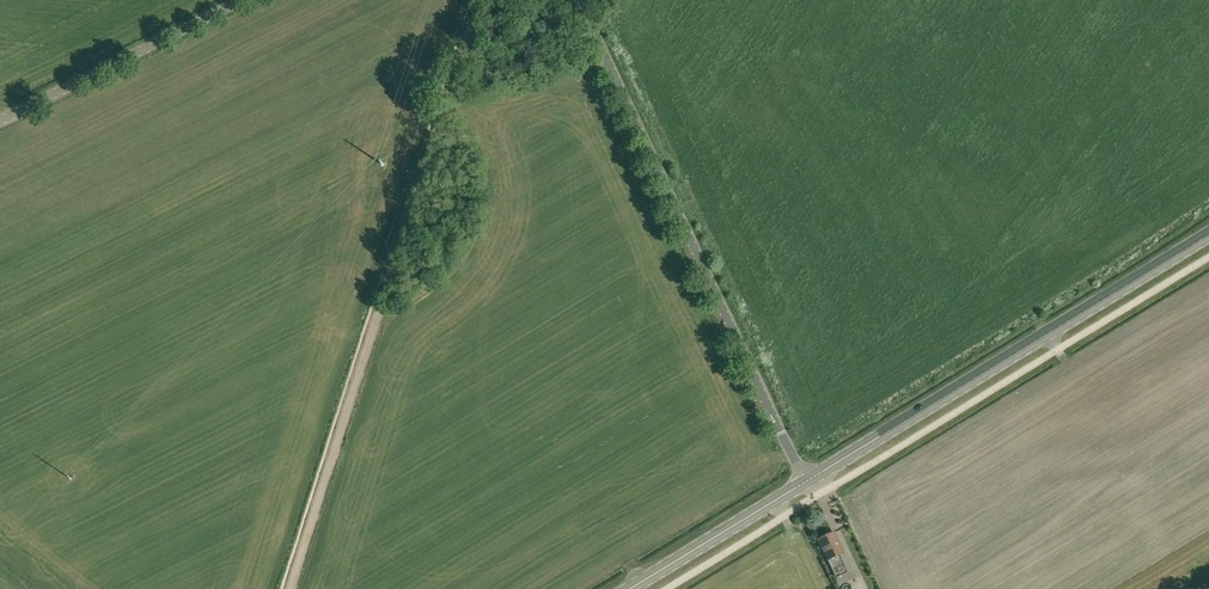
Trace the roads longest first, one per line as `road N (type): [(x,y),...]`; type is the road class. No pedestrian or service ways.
road 1 (track): [(475,0),(290,588)]
road 2 (unclassified): [(579,0),(806,481)]
road 3 (secondary): [(806,481),(1208,234)]
road 4 (unclassified): [(0,121),(246,0)]
road 5 (secondary): [(627,588),(806,481)]

